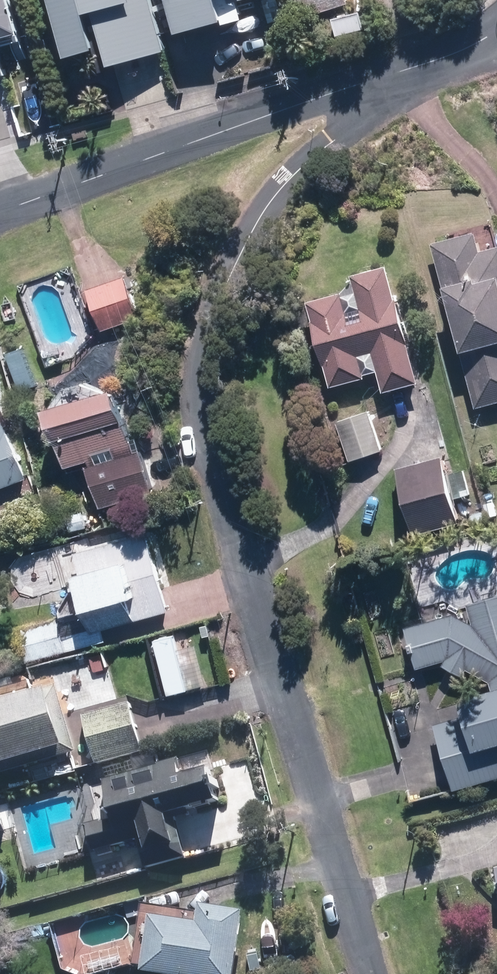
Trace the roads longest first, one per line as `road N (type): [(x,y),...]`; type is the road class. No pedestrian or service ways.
road 1 (residential): [(383,77),(334,141),(271,201),(230,276),(198,362),(203,418),(370,973)]
road 2 (tertiary): [(0,212),(383,77)]
road 3 (tertiary): [(383,77),(496,36)]

